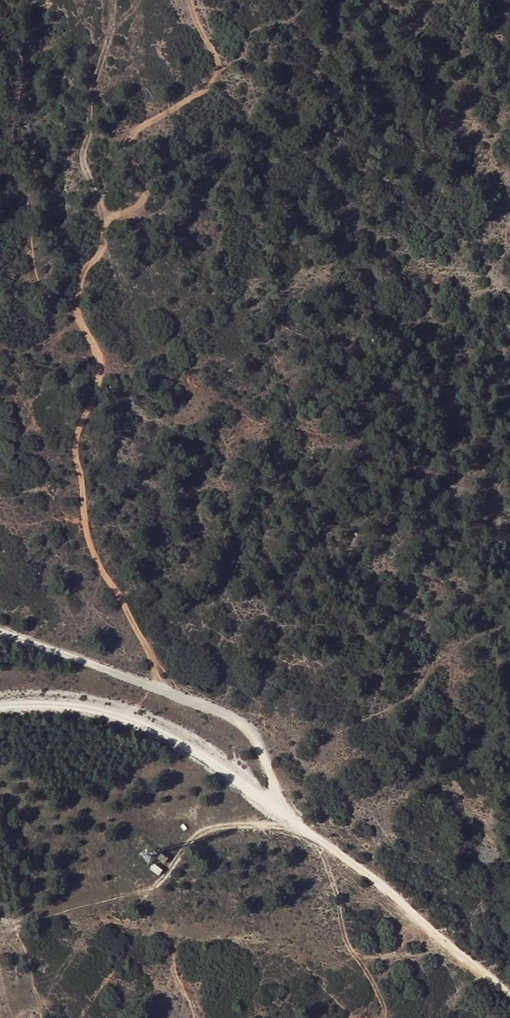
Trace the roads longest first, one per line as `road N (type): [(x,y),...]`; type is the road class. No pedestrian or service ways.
road 1 (track): [(509,991),(269,800),(174,736),(89,707),(0,705)]
road 2 (track): [(72,301),(99,351),(69,448),(69,493),(113,586),(184,698)]
road 3 (track): [(190,0),(217,65),(207,87),(134,132),(147,174),(138,201),(112,214),(72,301)]

